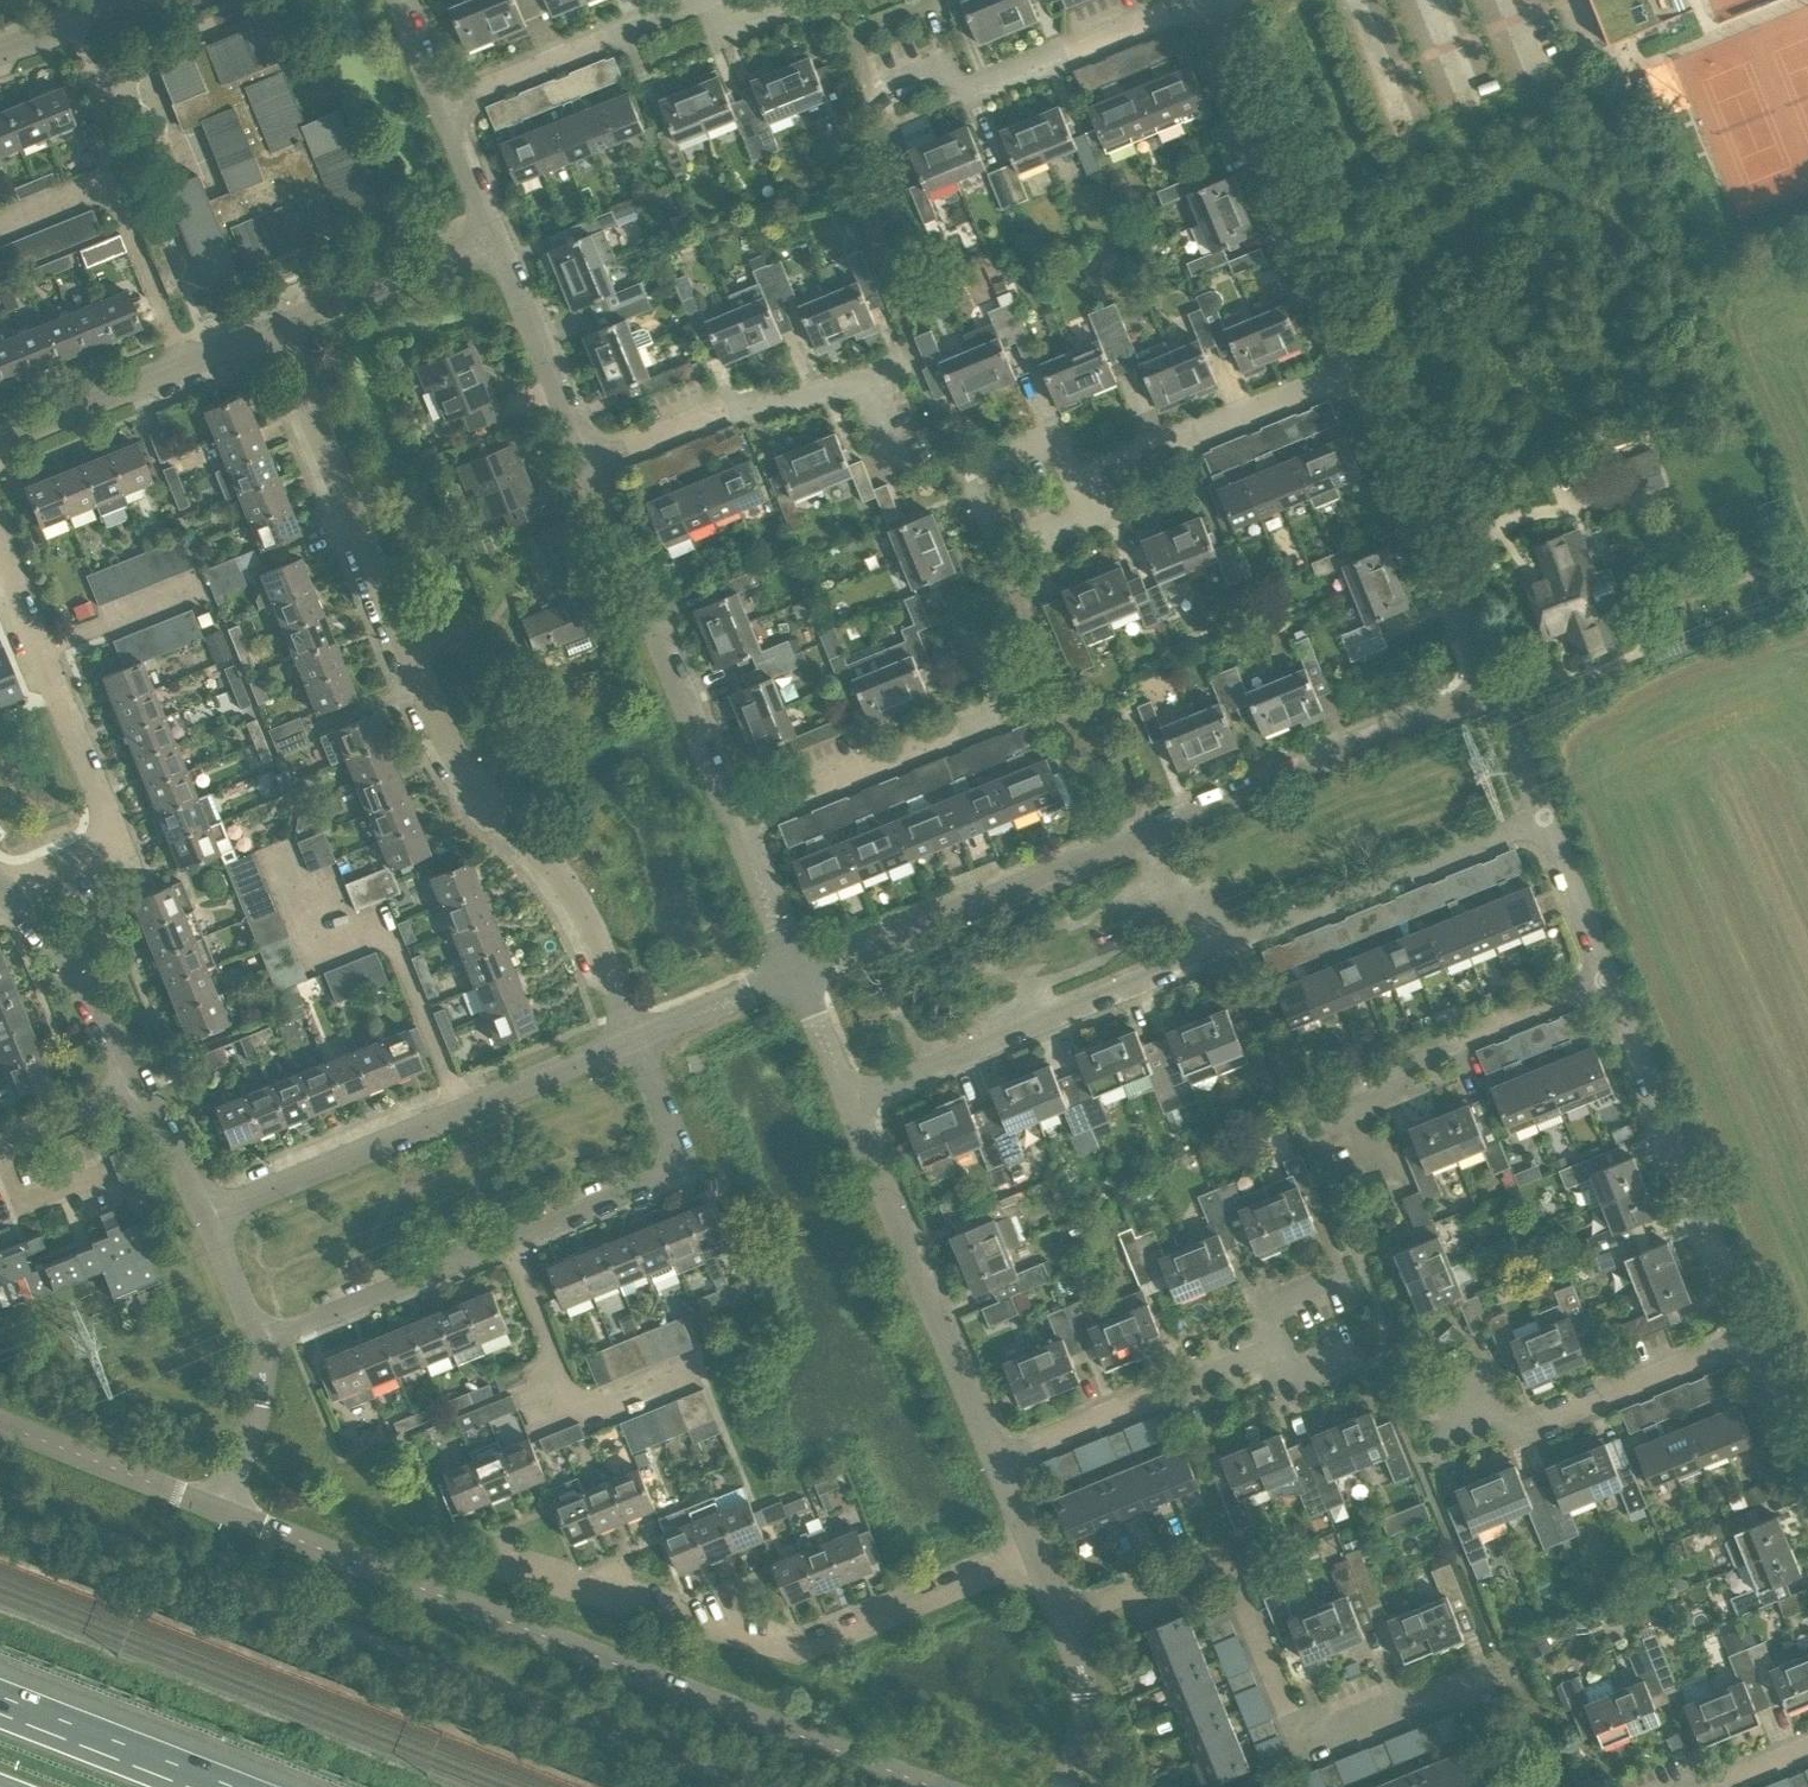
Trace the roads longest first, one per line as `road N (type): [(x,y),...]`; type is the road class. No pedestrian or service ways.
road 1 (residential): [(632,1038),(586,918),(543,850),(487,798),(439,722),(274,326)]
road 2 (tertiary): [(932,1786),(221,1511)]
road 3 (residential): [(852,1105),(1547,821)]
road 4 (residential): [(796,974),(1489,701)]
road 5 (residential): [(257,1339),(688,1173),(632,1038)]
road 6 (residential): [(502,1560),(786,1654),(1038,1557)]
road 7 (residential): [(1477,1672),(1316,1737),(1294,1730),(1223,1554),(1064,1615)]
road 8 (residential): [(204,1213),(632,1038)]
road 9 (residential): [(4,889),(93,851),(105,834),(105,810),(0,550)]
road 10 (residential): [(1357,376),(1205,5)]
road 11 (residential): [(1753,1340),(1608,980)]
road 12 (residential): [(737,825),(594,465)]
road 13 (residential): [(999,1456),(852,1105)]
road 14 (residential): [(737,825),(1008,712),(982,646)]
road 15 (residential): [(1489,701),(1357,376)]
road 16 (residential): [(1455,1375),(1485,1434),(1536,1423),(1753,1340)]
road 17 (residential): [(1379,1160),(1356,1103),(1438,1063),(1464,1039),(1608,980)]
road 18 (residential): [(924,70),(939,97),(1205,5)]
road 19 (residential): [(1073,490),(1357,376)]
road 20 (residential): [(0,444),(274,326)]
road 21 (residential): [(999,1456),(1268,1344)]
road 22 (residential): [(594,465),(741,407),(868,374)]
road 23 (residential): [(451,108),(710,0)]
road 24 (residential): [(594,465),(494,235)]
road 25 (residential): [(140,1091),(93,1006),(4,889)]
road 26 (residential): [(274,326),(494,235)]
road 27 (tertiary): [(221,1511),(0,1423)]
road 28 (motorway): [(208,1786),(0,1705)]
road 29 (residential): [(964,475),(996,555),(1085,519),(1073,490)]
road 30 (residential): [(221,1511),(260,1403),(257,1339)]
road 31 (residential): [(1065,1786),(1082,1741),(1087,1685),(1064,1615)]
road 32 (residential): [(632,1038),(796,974)]
road 33 (residential): [(1608,980),(1547,821)]
road 34 (residential): [(796,974),(737,825)]
road 35 (residential): [(0,1149),(140,1091)]
road 36 (residential): [(1073,490),(1053,440),(964,475)]
road 37 (residential): [(102,1177),(22,1207),(0,1149)]
road 38 (residential): [(852,1105),(796,974)]
road 39 (residential): [(204,1213),(140,1091)]
road 40 (residential): [(257,1339),(204,1213)]
road 41 (residential): [(1807,1465),(1753,1340)]
road 42 (residential): [(0,52),(125,0)]
road 43 (residential): [(494,235),(451,108)]
road 44 (residential): [(1547,821),(1489,701)]
road 45 (residential): [(1268,1344),(1267,1298),(1337,1270)]

